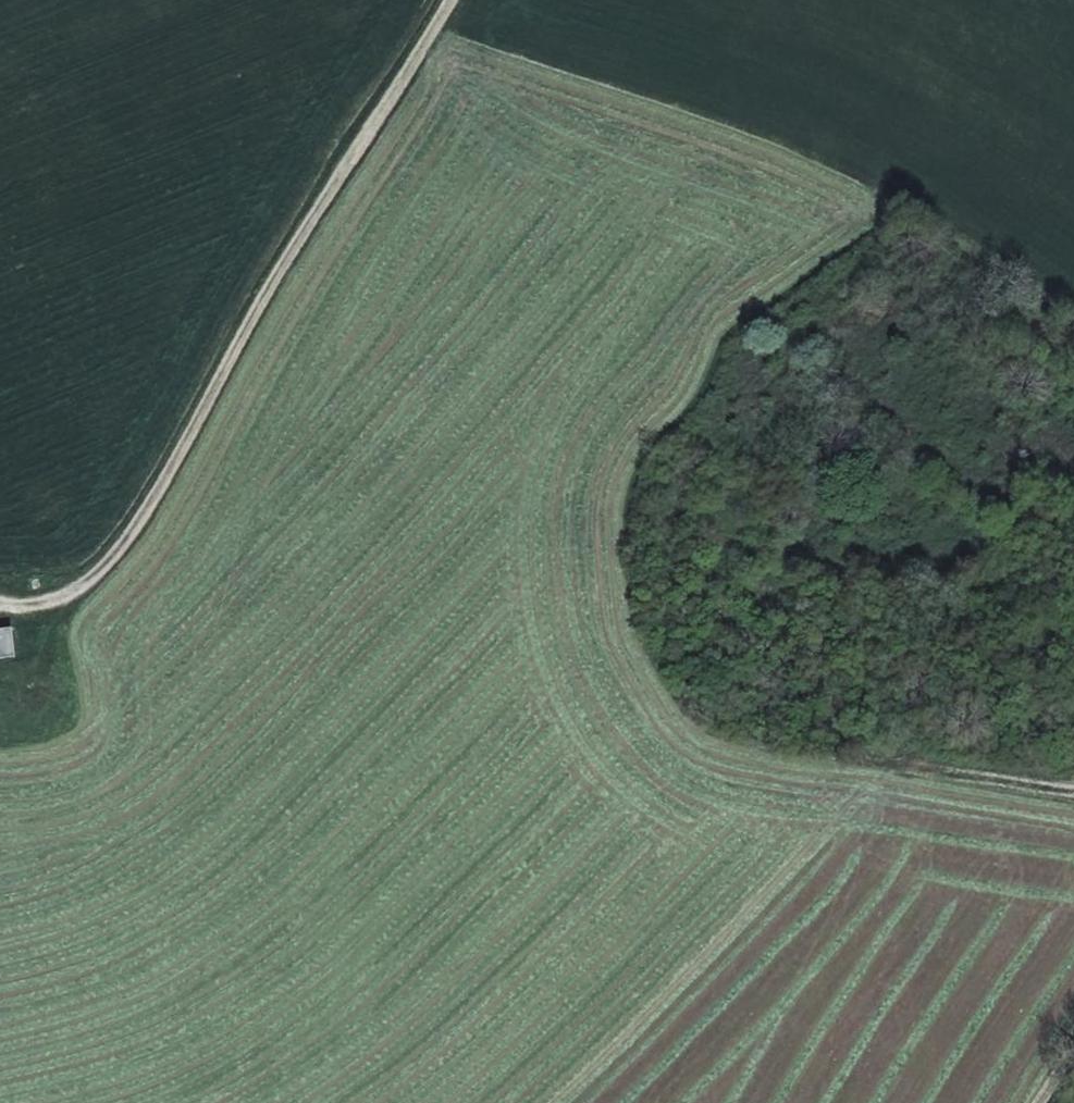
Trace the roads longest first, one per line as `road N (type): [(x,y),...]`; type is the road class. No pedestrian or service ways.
road 1 (track): [(456,0),(376,141),(314,217),(111,558),(86,591),(56,604),(0,608)]

